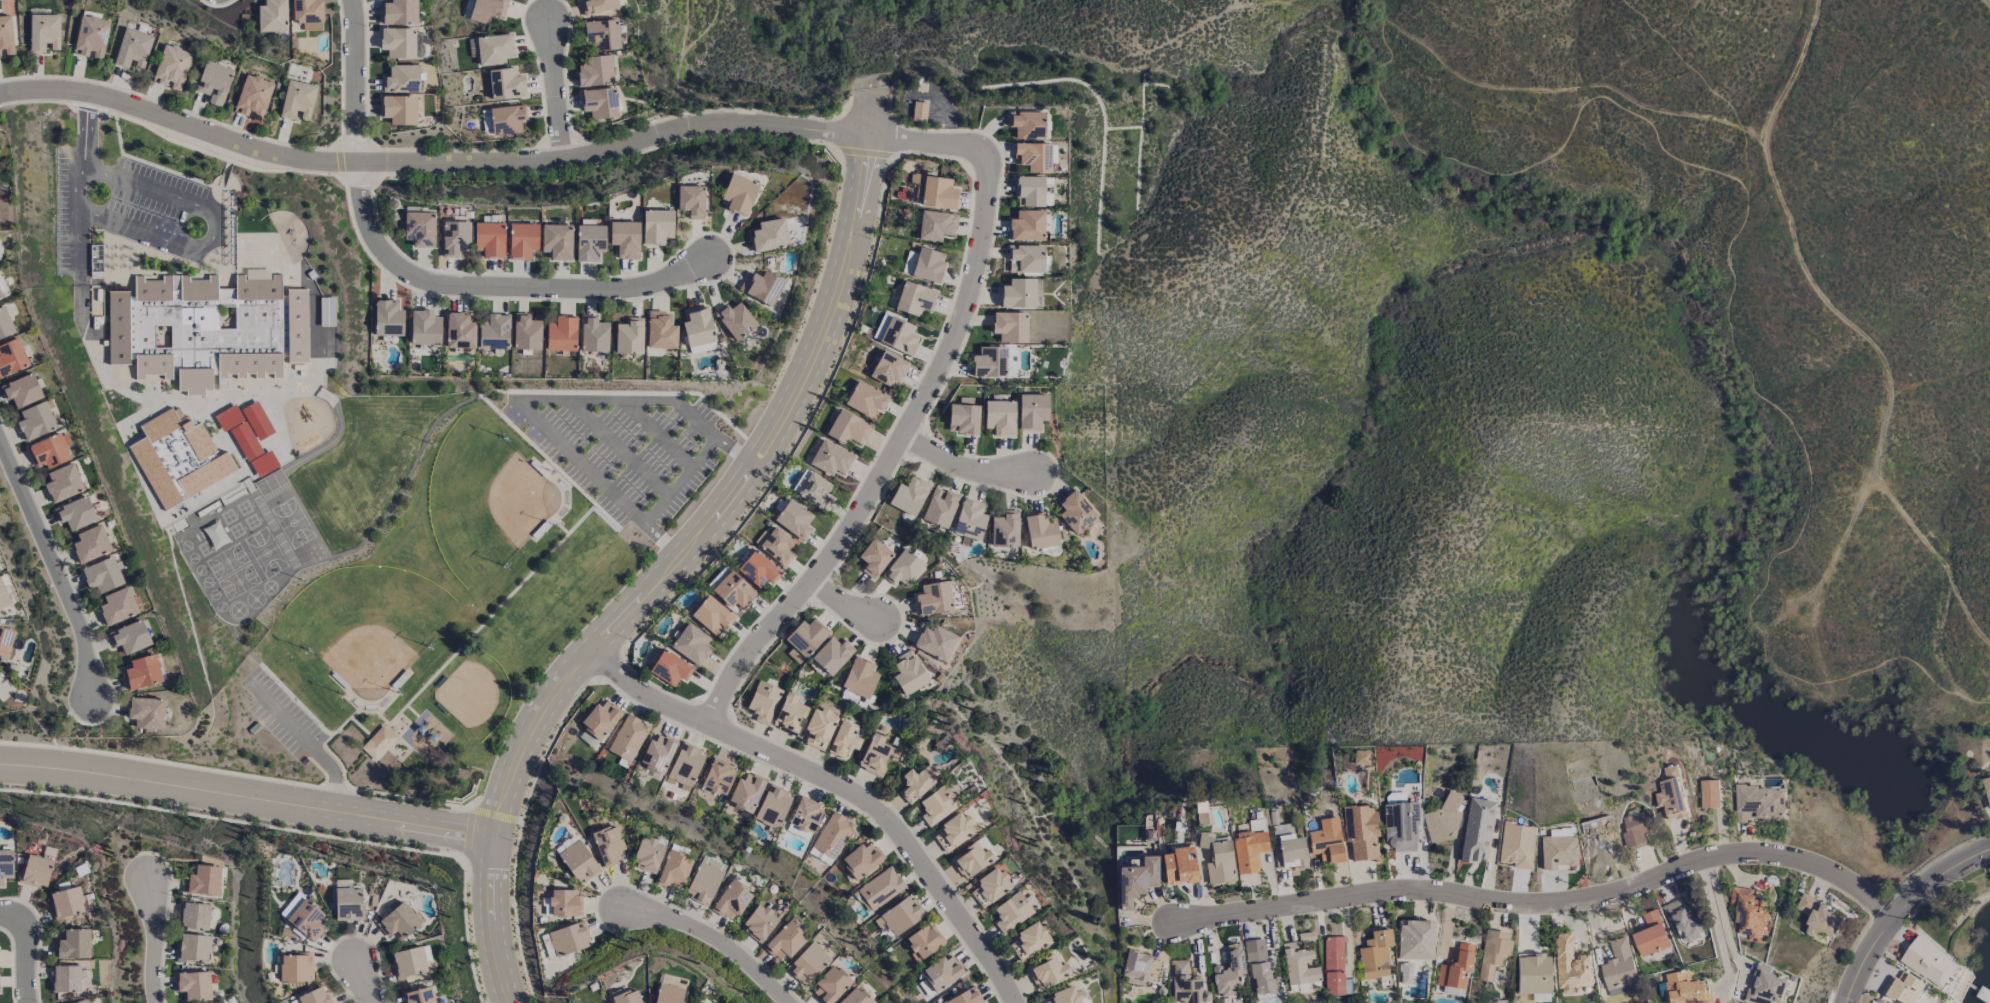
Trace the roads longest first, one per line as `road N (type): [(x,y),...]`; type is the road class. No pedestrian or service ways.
road 1 (residential): [(723,719),(765,643),(866,523),(956,360),(997,227),(1001,152),(986,142),(758,118),(722,118),(633,143),(558,152)]
road 2 (secondary): [(524,1002),(505,933),(504,864),(525,772),(565,697),(697,550),(800,411),(860,265),(888,90)]
road 3 (residential): [(1187,918),(1415,885),(1543,899),(1610,894),(1706,859),(1750,853),(1824,871),(1887,918)]
road 4 (track): [(1989,617),(1949,545),(1894,477),(1905,372),(1895,345),(1824,276),(1780,143),(1779,123),(1832,0)]
road 5 (residential): [(1033,1002),(945,867),(886,798),(682,702),(610,644)]
road 6 (residential): [(558,152),(280,156),(88,92),(0,94)]
road 7 (residential): [(723,252),(665,280),(442,284),(380,250),(367,228),(357,157)]
road 8 (tertiary): [(349,806),(174,778),(0,765)]
road 9 (residential): [(0,447),(78,629),(96,694)]
road 10 (track): [(1894,477),(1876,496),(1829,598),(1828,625),(1850,699)]
road 11 (residential): [(1838,1002),(1887,918),(1932,878),(1989,850)]
road 12 (residential): [(809,1002),(745,942),(687,913),(640,904)]
road 13 (tertiary): [(507,831),(349,806)]
road 14 (residential): [(352,0),(357,157)]
road 15 (residential): [(558,152),(546,16)]
road 16 (residential): [(918,430),(991,465),(1045,468)]
road 17 (residential): [(162,875),(158,1002)]

